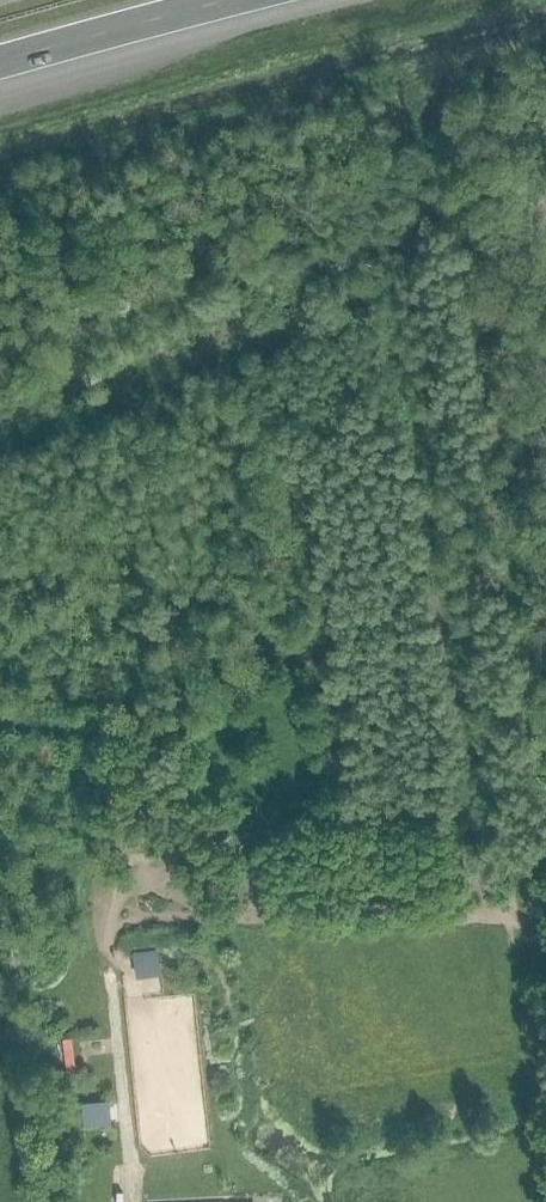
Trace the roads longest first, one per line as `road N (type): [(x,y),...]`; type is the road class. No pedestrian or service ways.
road 1 (motorway): [(0,64),(232,0)]

